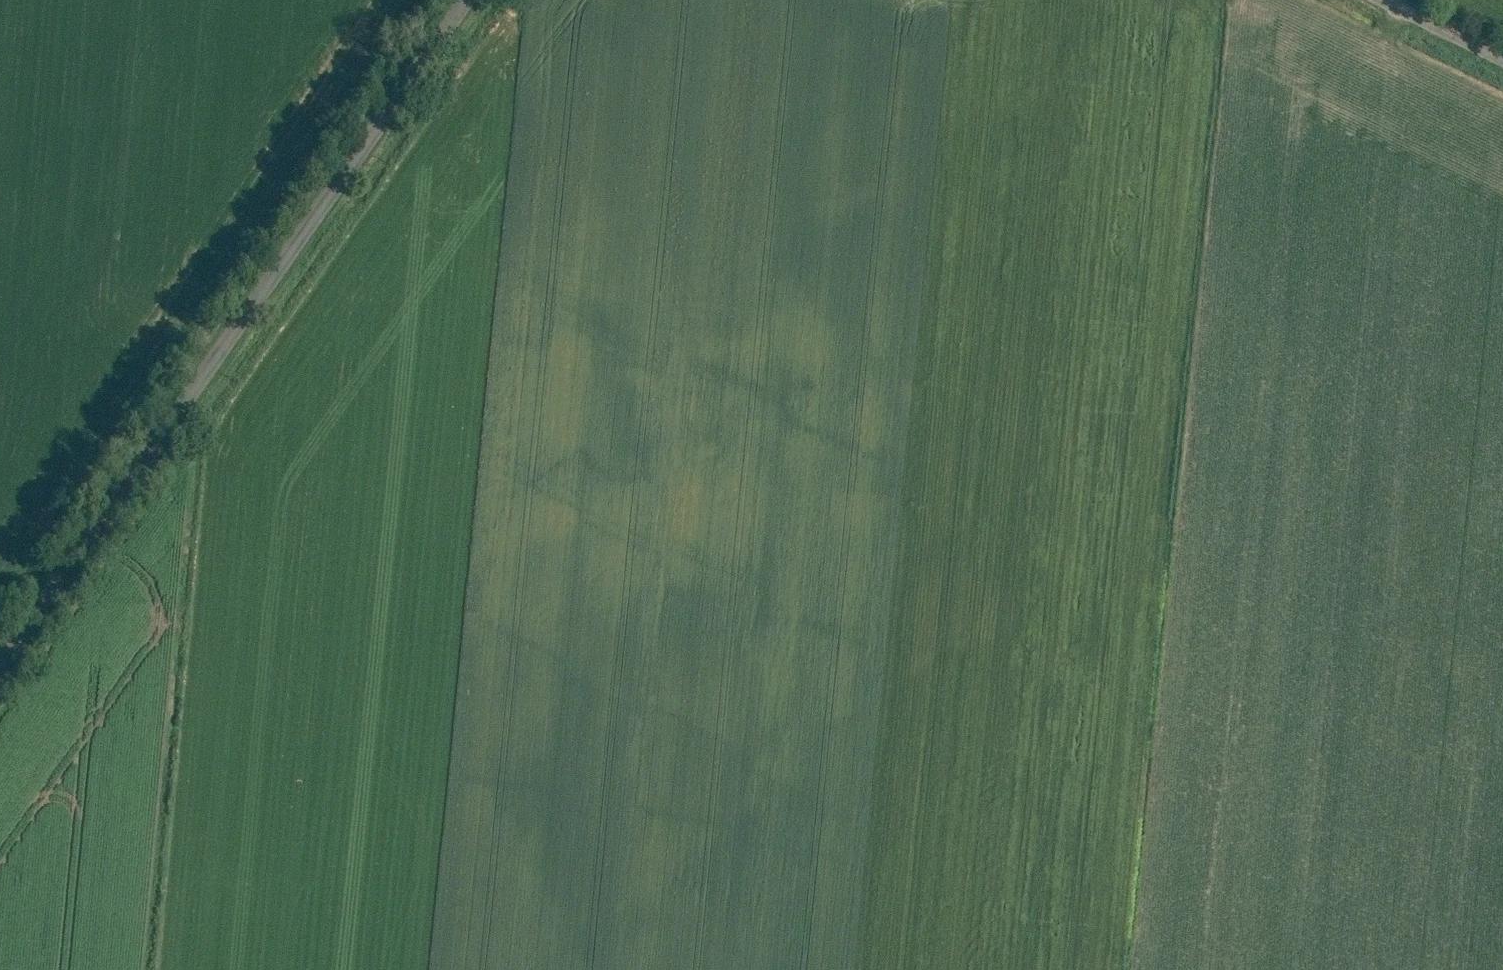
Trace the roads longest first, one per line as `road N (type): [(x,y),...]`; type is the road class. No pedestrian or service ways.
road 1 (unclassified): [(0,671),(470,0)]
road 2 (unclassified): [(1502,64),(1376,0)]

